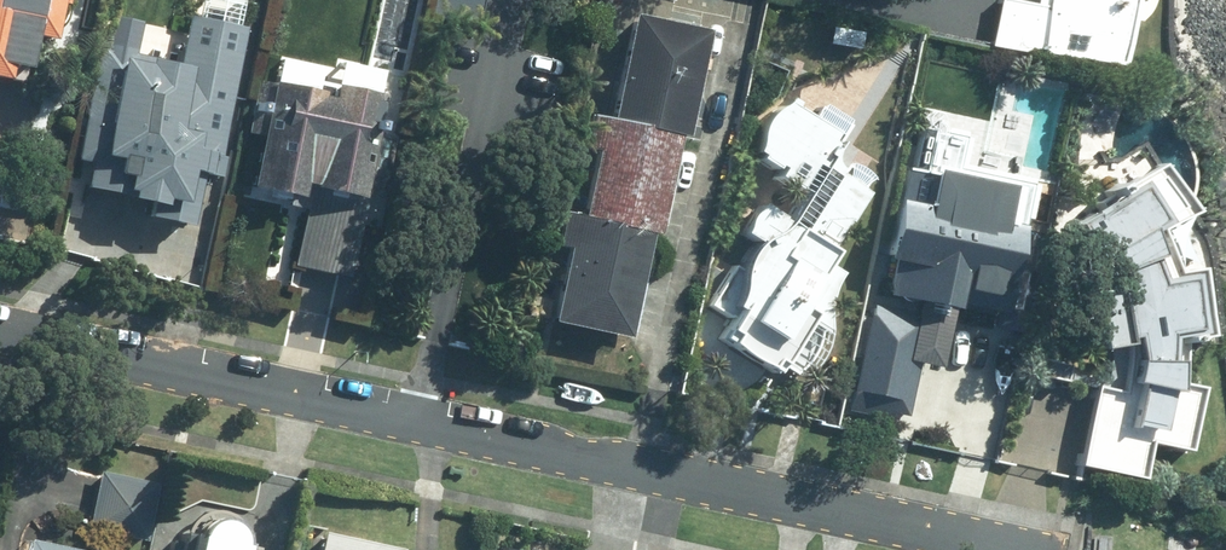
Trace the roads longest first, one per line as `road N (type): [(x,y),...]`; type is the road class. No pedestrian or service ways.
road 1 (residential): [(1012,549),(0,331)]

